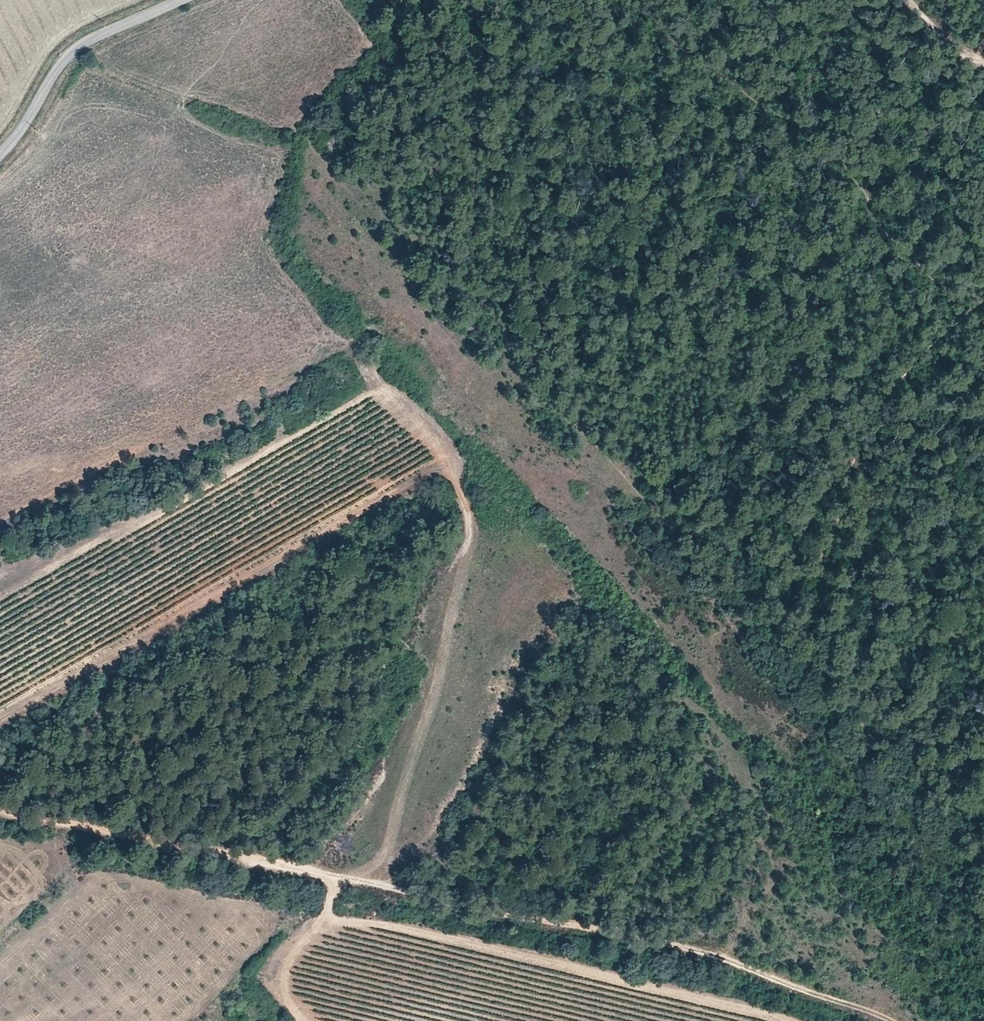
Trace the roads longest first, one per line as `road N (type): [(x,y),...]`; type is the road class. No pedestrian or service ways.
road 1 (track): [(891,1020),(658,939),(0,812)]
road 2 (tertiary): [(184,0),(76,50),(0,158)]

